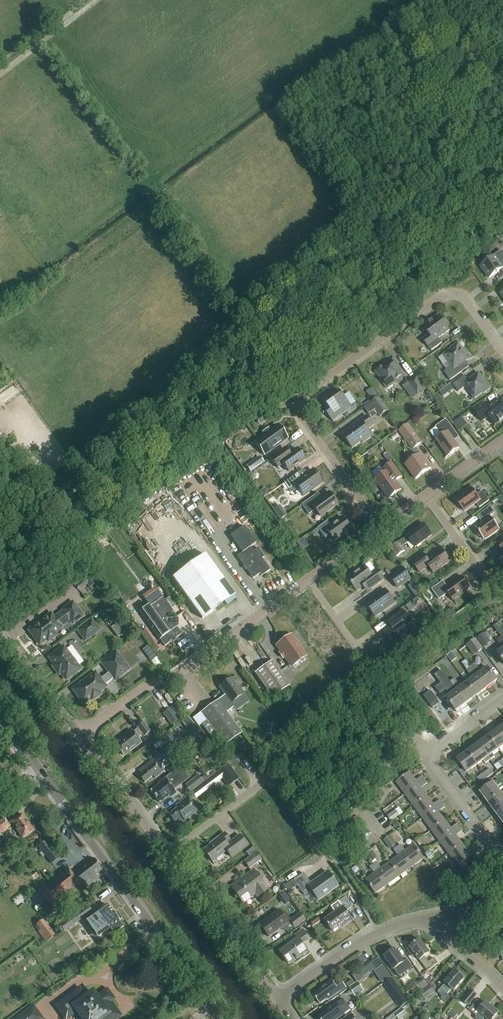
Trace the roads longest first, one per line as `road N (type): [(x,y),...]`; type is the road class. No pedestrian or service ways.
road 1 (residential): [(381,529),(303,420),(305,402),(445,295),(468,301),(502,350)]
road 2 (secondary): [(221,1018),(0,717)]
road 3 (residential): [(82,735),(307,583)]
road 4 (unclassified): [(277,1001),(379,934),(439,918)]
road 5 (residential): [(277,1001),(169,854)]
road 6 (residential): [(169,854),(82,735)]
road 7 (residential): [(82,735),(0,627)]
road 8 (unclassified): [(376,832),(355,792),(409,750),(427,757)]
road 9 (unclassified): [(502,862),(427,757)]

